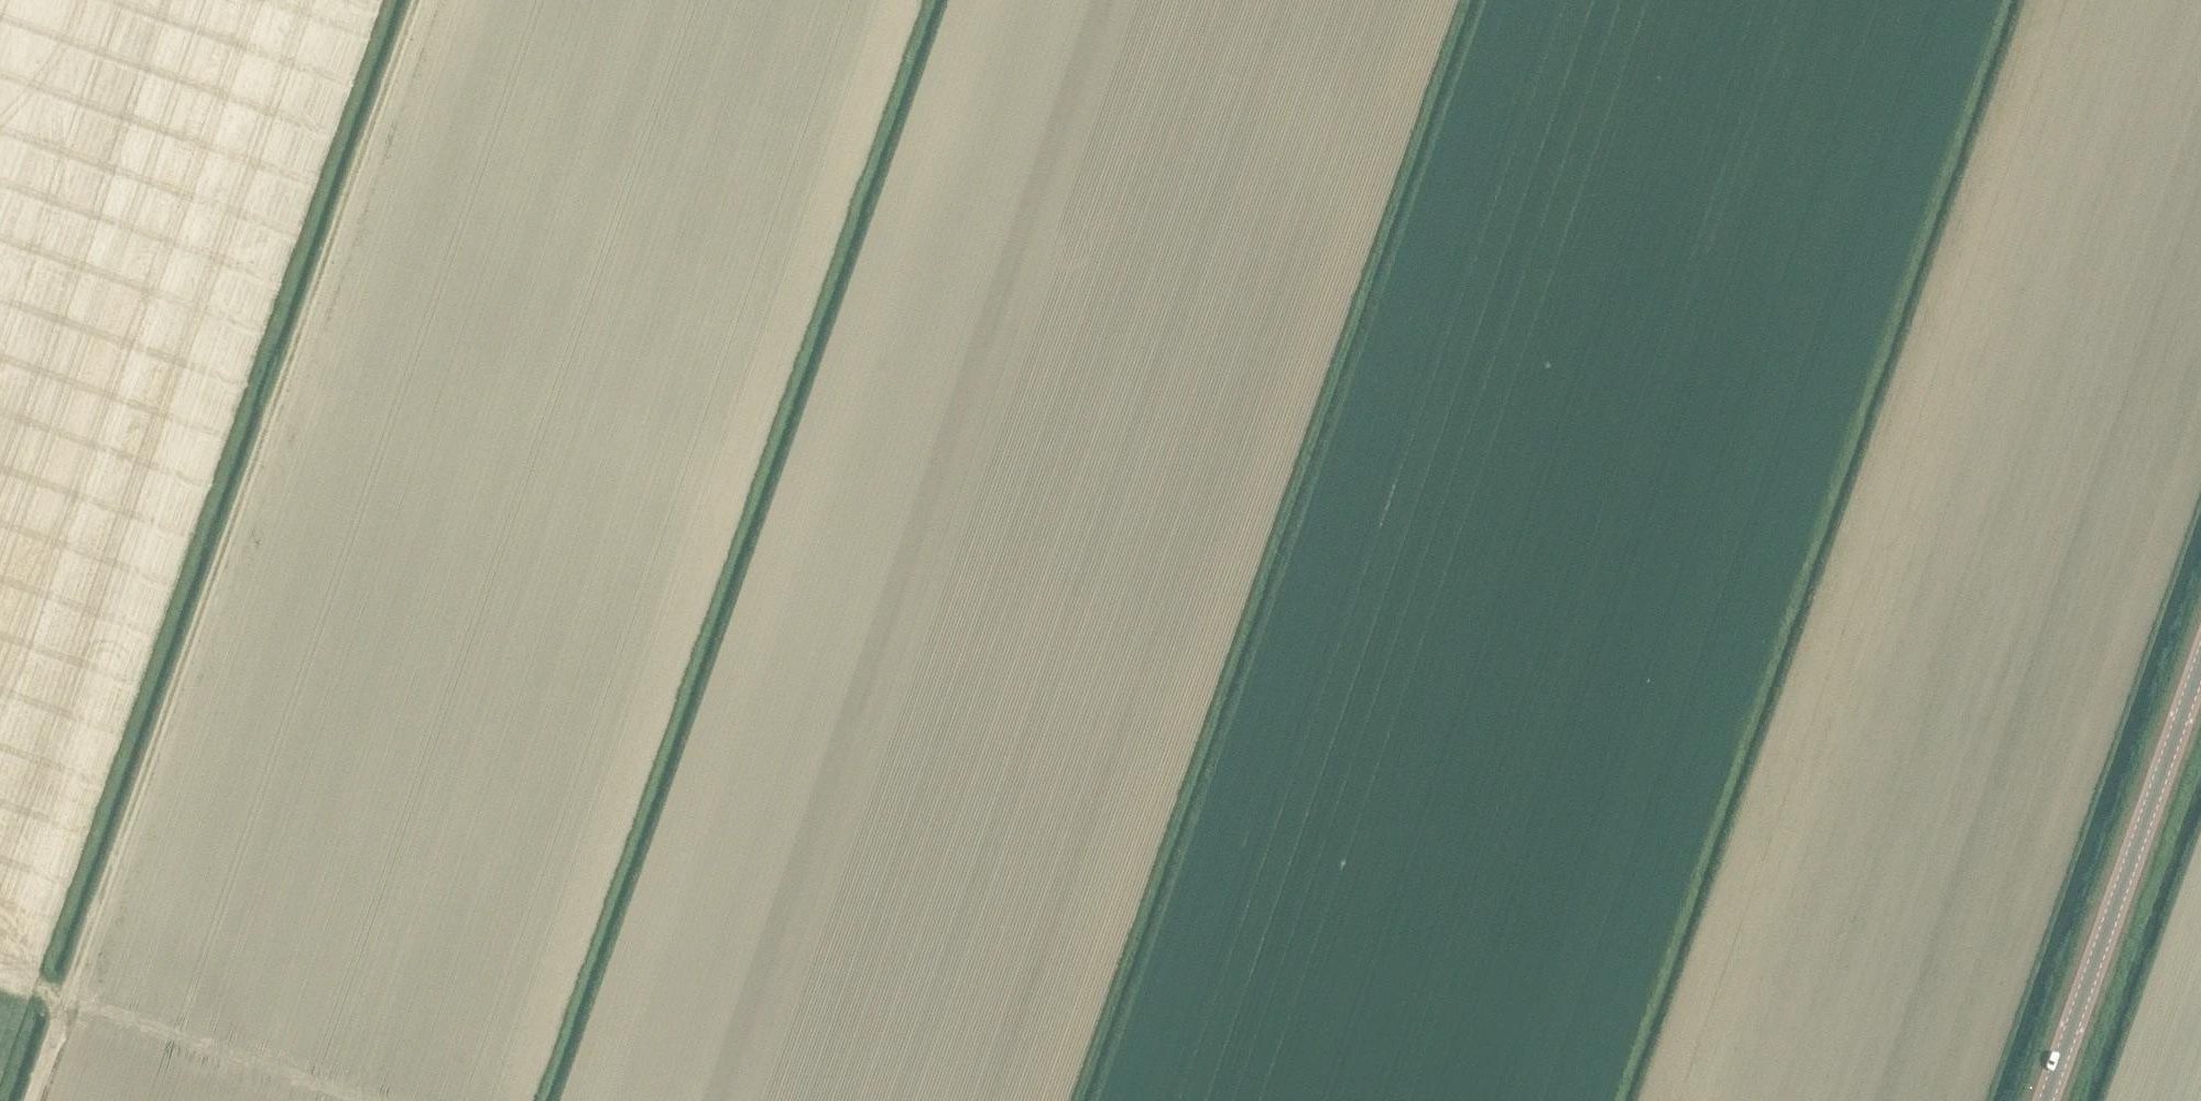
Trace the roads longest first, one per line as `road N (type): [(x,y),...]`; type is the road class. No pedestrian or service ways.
road 1 (tertiary): [(2043,1100),(2200,656)]

